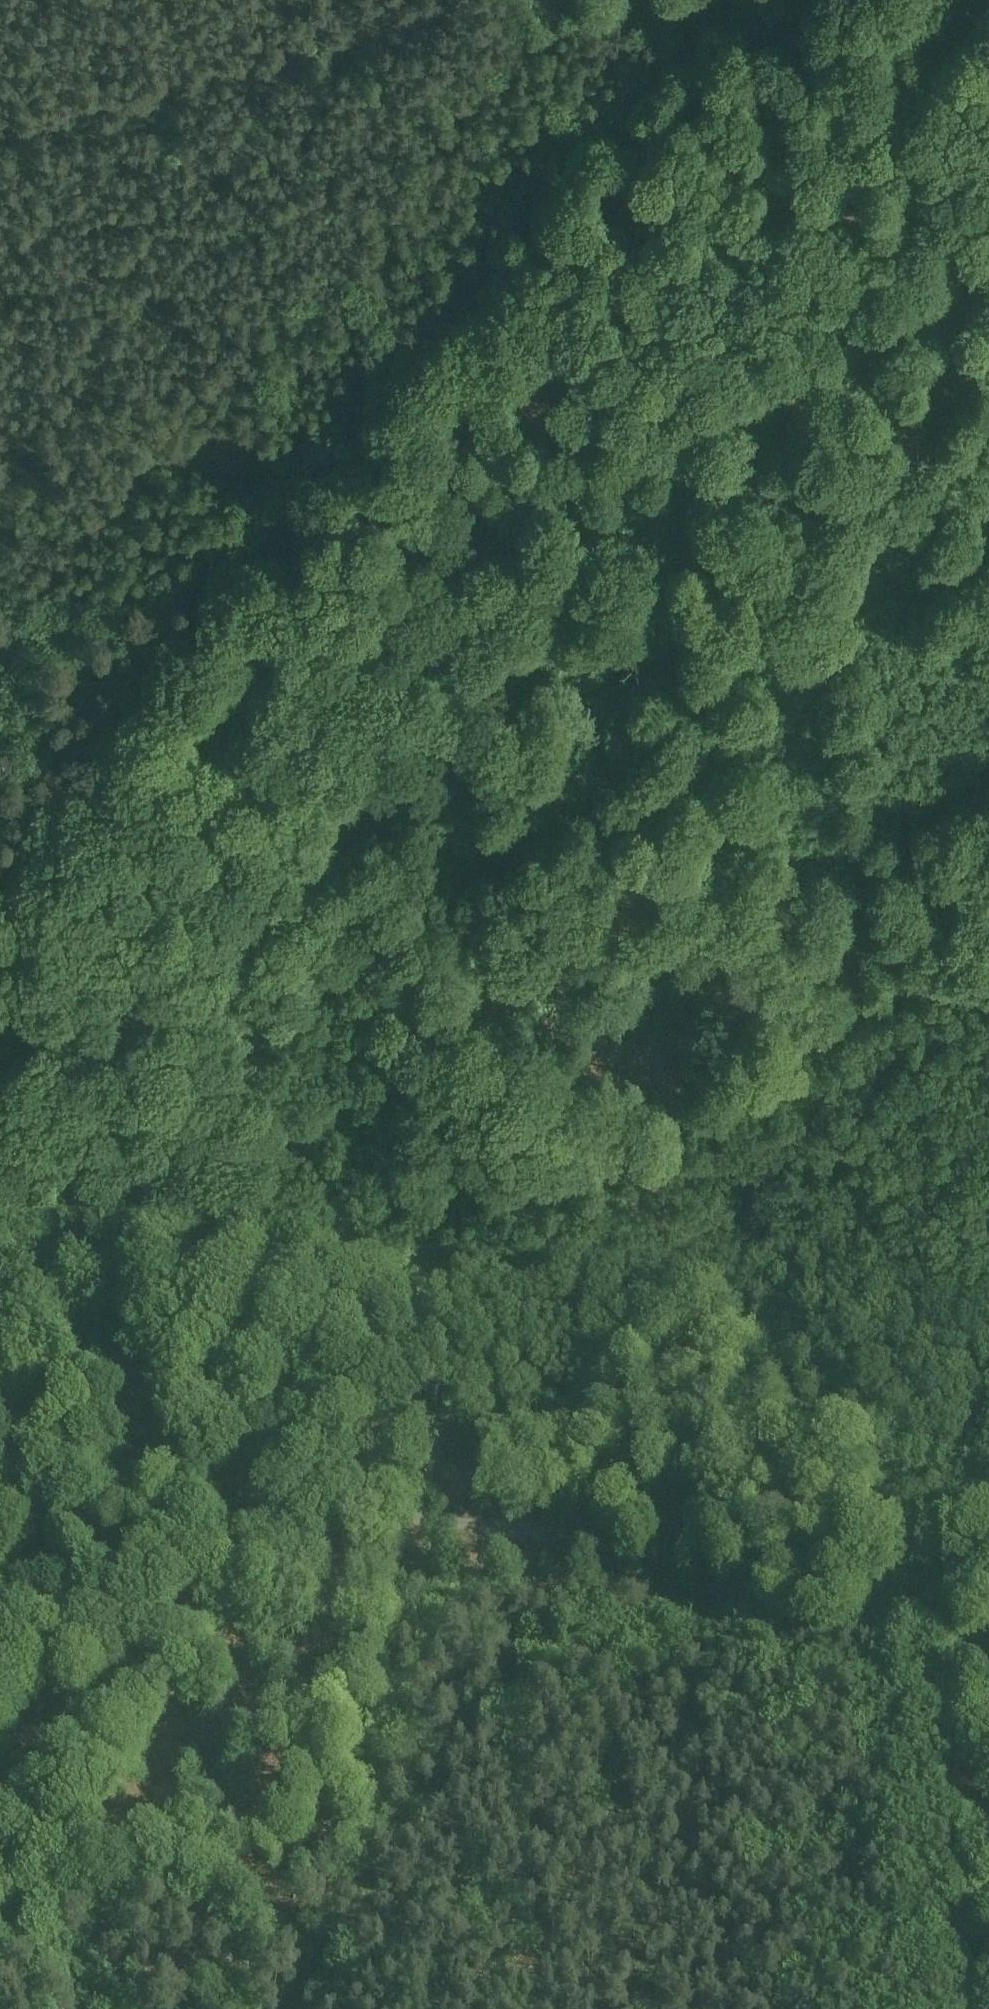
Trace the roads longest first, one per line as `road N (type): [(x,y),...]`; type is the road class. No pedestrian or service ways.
road 1 (track): [(0,1258),(332,676),(408,582),(645,325),(798,32)]
road 2 (track): [(0,1532),(124,1501),(195,1497),(442,1518),(783,1586),(988,1570)]
road 3 (track): [(0,125),(288,39),(379,0)]
road 4 (track): [(614,0),(667,19),(798,32)]

